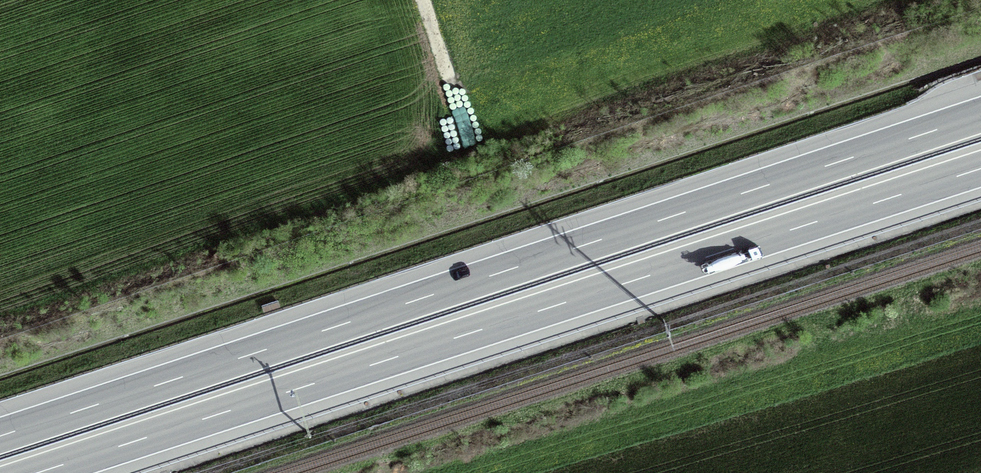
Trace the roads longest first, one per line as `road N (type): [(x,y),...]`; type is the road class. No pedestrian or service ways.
road 1 (motorway): [(980,115),(0,437)]
road 2 (motorway): [(37,472),(980,169)]
road 3 (track): [(420,0),(461,128)]

